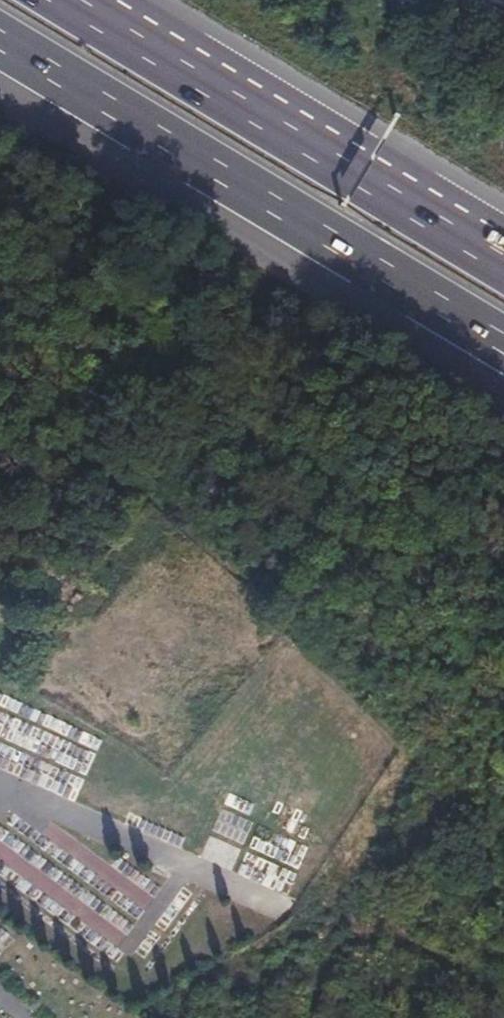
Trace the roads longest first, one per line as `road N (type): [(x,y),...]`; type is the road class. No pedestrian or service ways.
road 1 (motorway): [(0,39),(503,341)]
road 2 (motorway): [(503,254),(86,0)]

